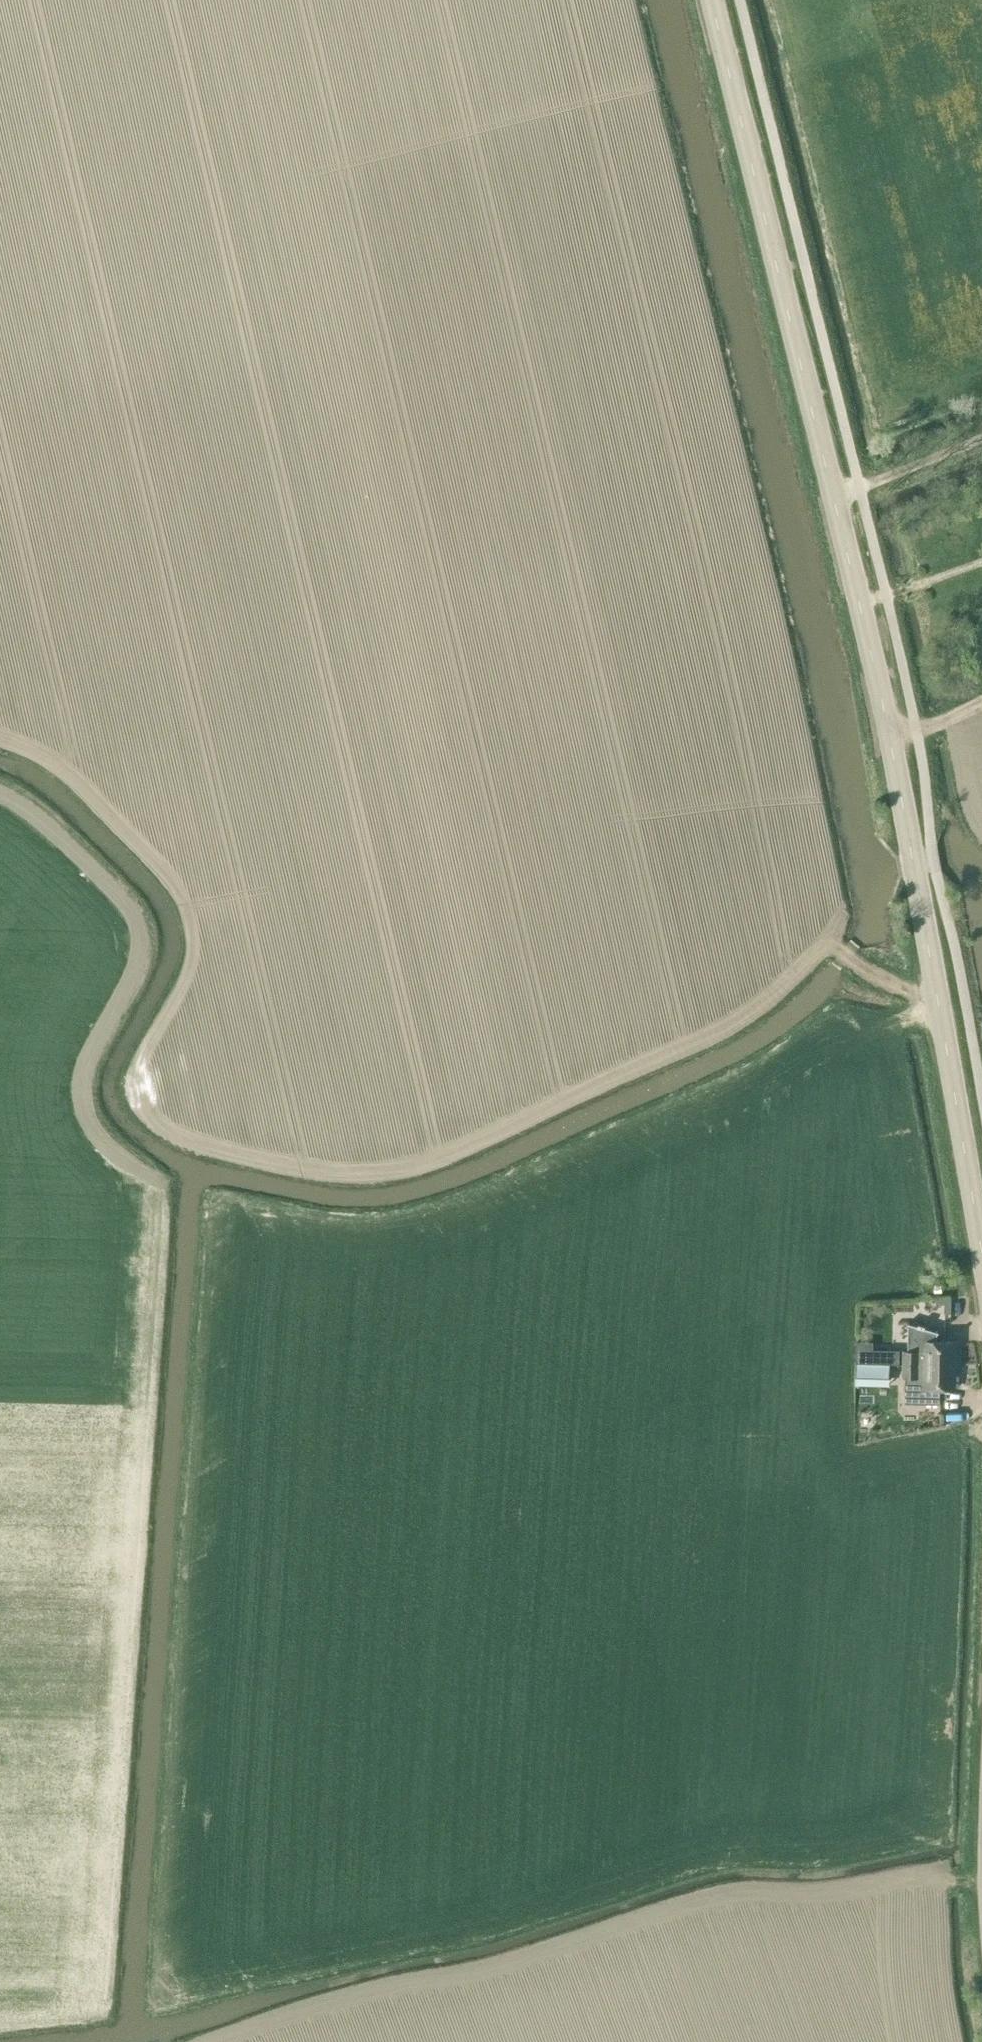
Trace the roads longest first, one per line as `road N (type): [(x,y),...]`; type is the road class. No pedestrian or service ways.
road 1 (secondary): [(981,1247),(891,744),(712,0)]

